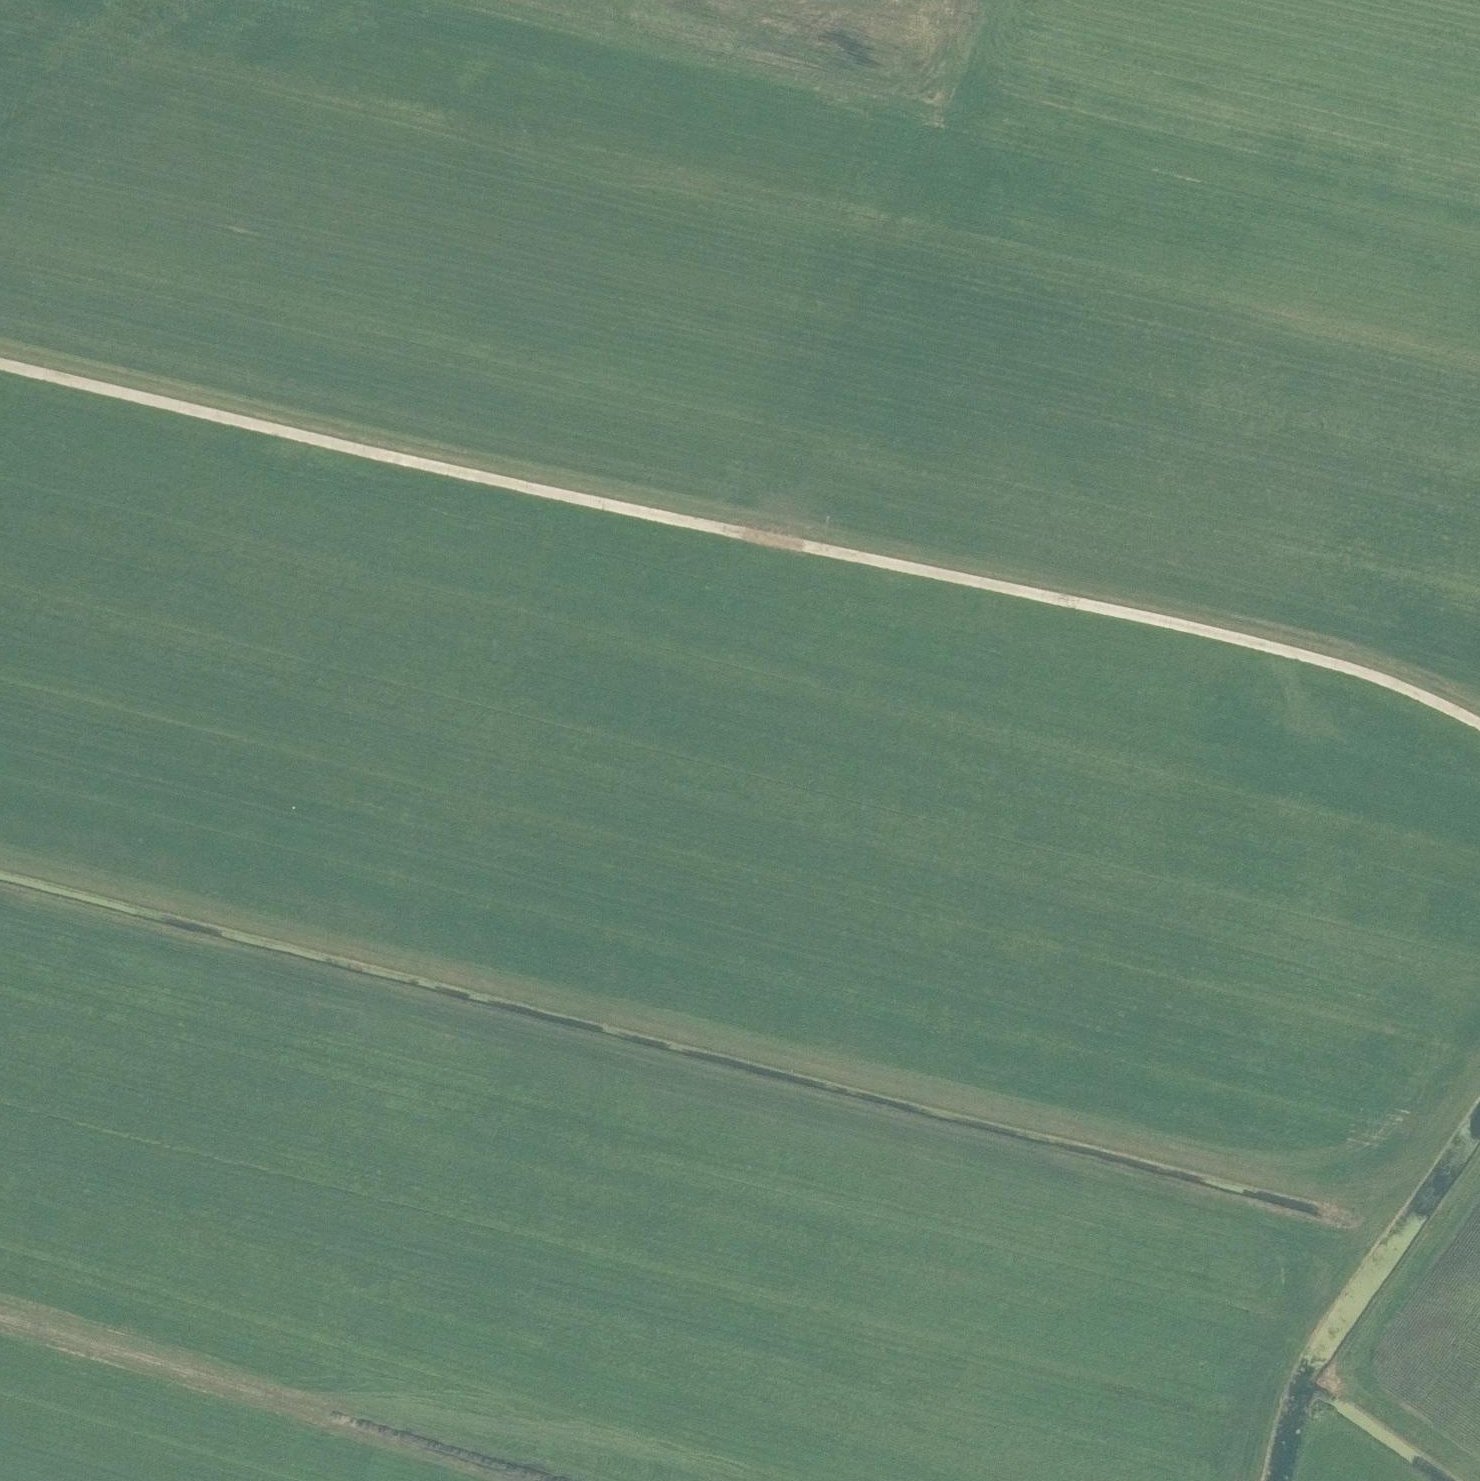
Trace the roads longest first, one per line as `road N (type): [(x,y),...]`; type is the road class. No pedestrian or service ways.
road 1 (track): [(0,362),(456,473),(1337,662),(1479,725)]

